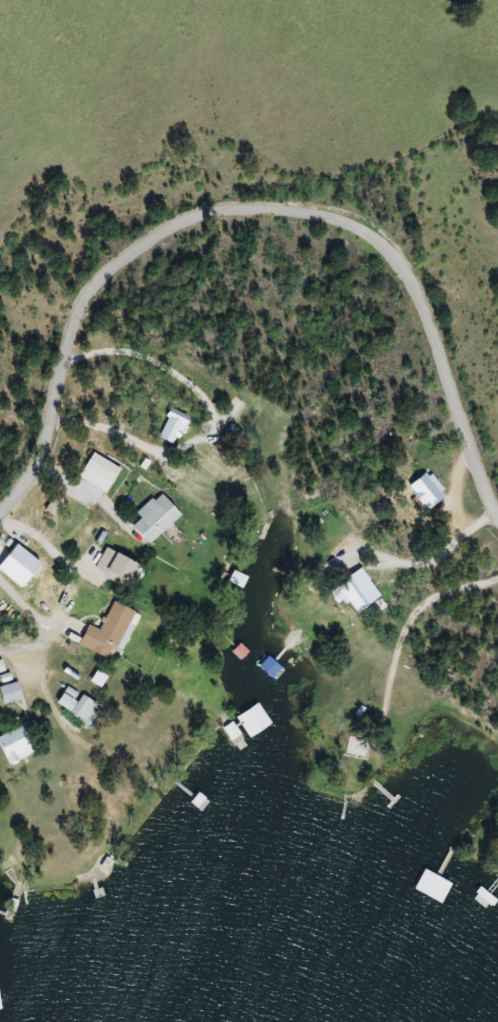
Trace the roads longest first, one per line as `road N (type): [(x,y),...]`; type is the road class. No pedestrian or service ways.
road 1 (residential): [(497,523),(467,486),(416,294),(336,233),(230,229),(139,269),(94,340),(39,491),(0,527)]

